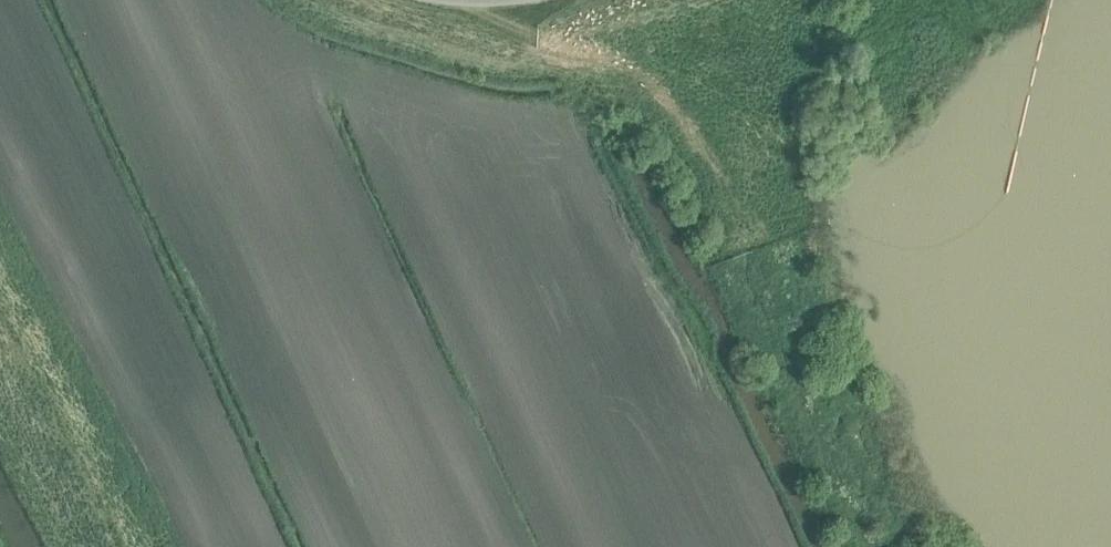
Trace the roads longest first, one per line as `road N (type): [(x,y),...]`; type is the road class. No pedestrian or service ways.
road 1 (track): [(476,0),(481,13),(651,86),(704,149)]

